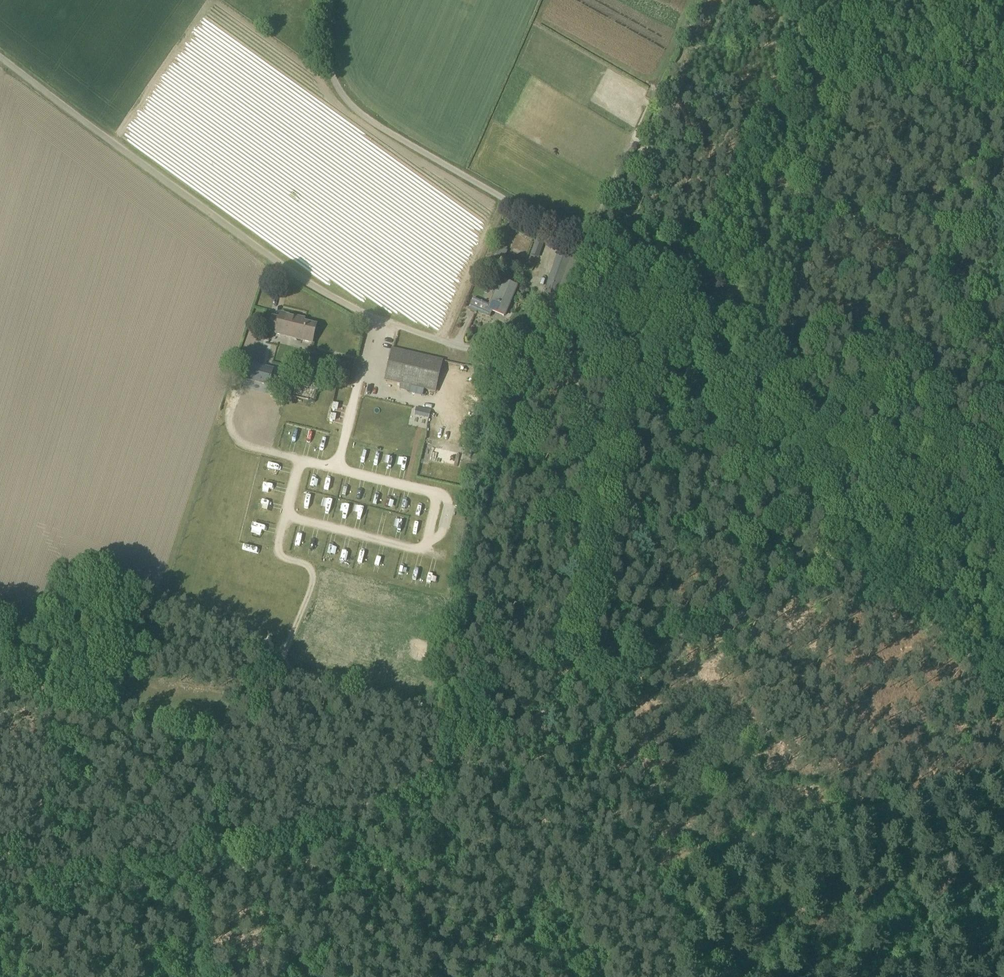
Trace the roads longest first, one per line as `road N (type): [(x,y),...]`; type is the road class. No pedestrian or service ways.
road 1 (track): [(0,909),(273,848),(373,810),(578,700),(876,567)]
road 2 (unclassified): [(482,352),(386,326),(315,289),(0,57)]
road 3 (track): [(639,674),(670,874),(1003,797)]
road 4 (unclassified): [(598,255),(360,116),(331,67),(325,34),(332,0)]
road 5 (track): [(768,349),(482,352)]
road 6 (track): [(876,567),(842,517),(790,381),(768,349)]
road 7 (track): [(768,349),(598,255)]
road 8 (track): [(1003,210),(870,221),(830,233)]
road 9 (track): [(1003,674),(876,567)]
road 10 (track): [(876,567),(1003,508)]
road 11 (track): [(830,233),(801,314),(777,351),(768,349)]
road 12 (track): [(273,848),(247,770),(252,728)]

